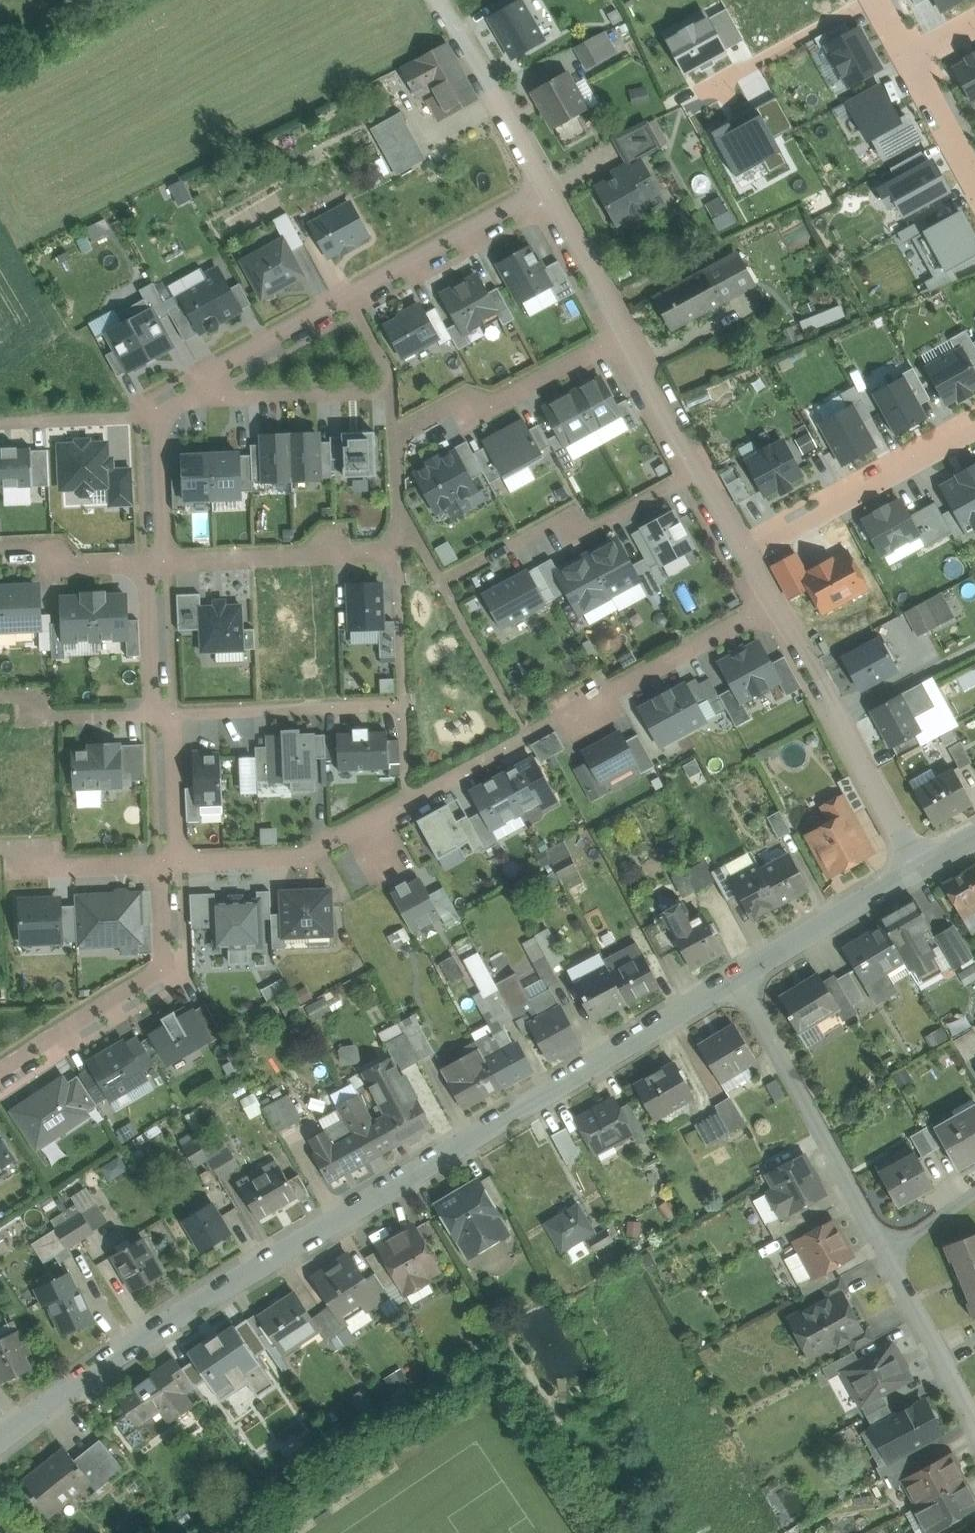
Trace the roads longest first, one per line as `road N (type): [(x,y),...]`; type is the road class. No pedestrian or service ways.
road 1 (residential): [(0,1441),(144,1336),(739,975)]
road 2 (residential): [(171,862),(306,854),(774,604)]
road 3 (residential): [(173,398),(547,195)]
road 4 (residential): [(739,975),(890,1260)]
road 5 (residential): [(0,1080),(175,970),(171,862)]
road 6 (residential): [(699,471),(579,535),(568,515),(444,584)]
road 7 (residential): [(917,866),(774,604)]
road 8 (residential): [(743,549),(974,423)]
road 9 (residential): [(624,335),(489,406),(467,397),(394,438)]
road 10 (residential): [(404,703),(164,714)]
road 11 (residential): [(397,552),(158,563)]
road 12 (residential): [(547,195),(440,0)]
road 13 (residential): [(391,391),(173,398)]
road 14 (residential): [(739,975),(917,866)]
road 15 (residential): [(164,714),(35,719),(34,695),(0,697)]
road 16 (residential): [(890,1260),(974,1421)]
road 17 (residential): [(0,847),(26,846),(60,866),(171,862)]
road 18 (residential): [(158,563),(65,565),(58,547),(0,548)]
road 19 (residential): [(871,0),(726,79)]
road 20 (residential): [(624,335),(547,195)]
road 21 (residential): [(699,471),(624,335)]
road 22 (residential): [(164,714),(158,563)]
road 23 (residential): [(0,424),(151,419)]
road 24 (residential): [(171,862),(164,714)]
road 25 (residential): [(158,563),(151,419)]
road 26 (residential): [(974,179),(911,60)]

